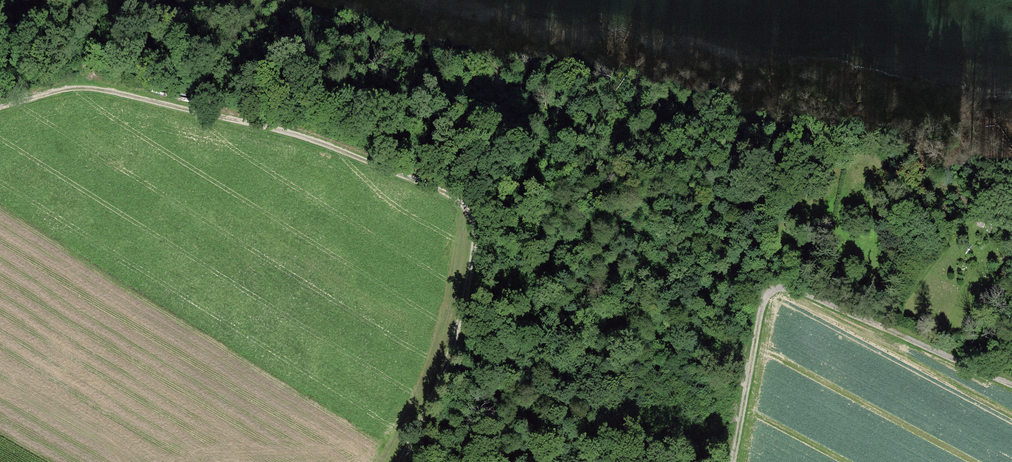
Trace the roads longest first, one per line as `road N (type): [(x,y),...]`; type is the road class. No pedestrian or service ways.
road 1 (track): [(0,103),(57,88),(101,88),(321,142),(464,195)]
road 2 (track): [(464,195),(469,246),(444,357),(391,461)]
road 3 (track): [(1011,383),(797,287),(774,287)]
road 4 (track): [(774,287),(763,299),(732,461)]

